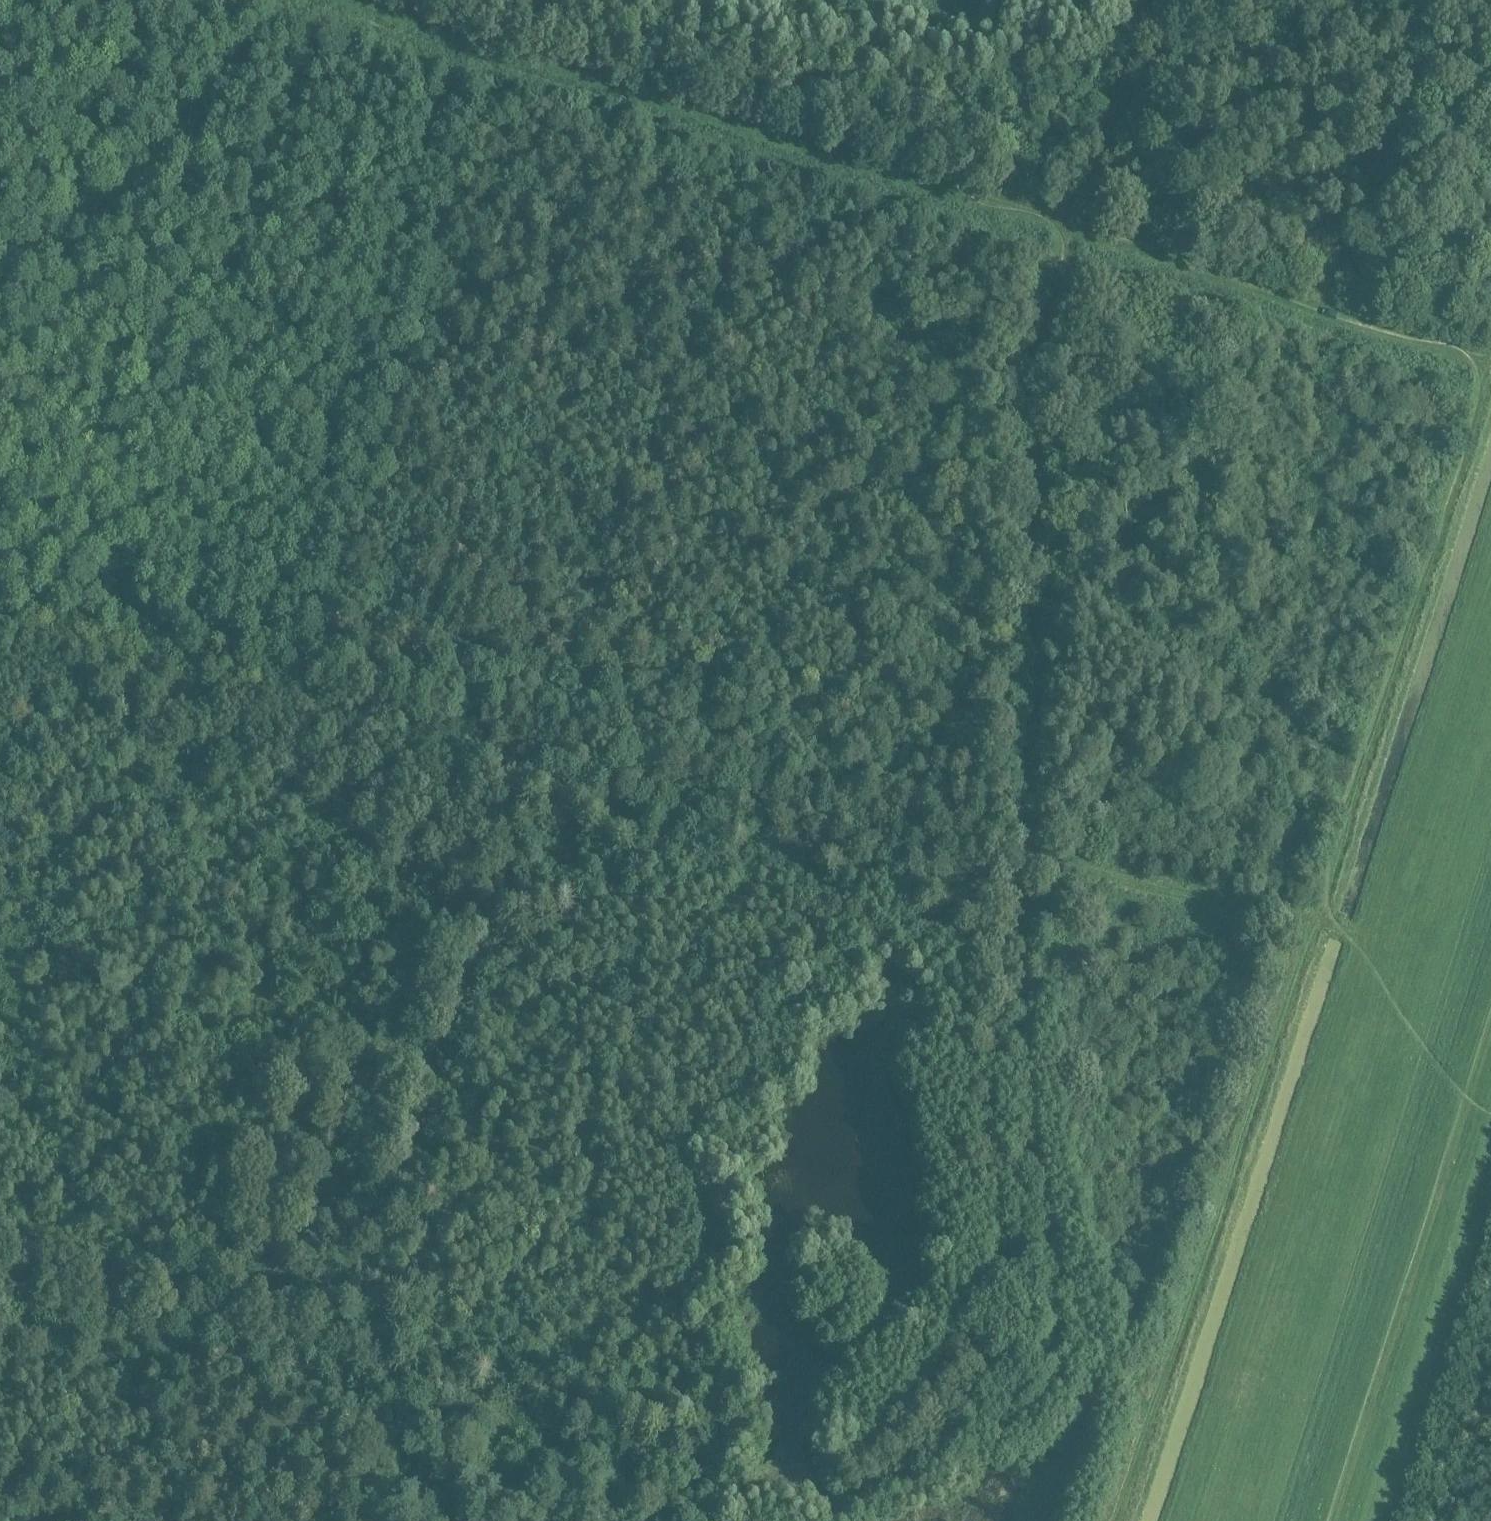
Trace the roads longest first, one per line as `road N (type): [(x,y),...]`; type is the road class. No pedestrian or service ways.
road 1 (track): [(1304,928),(1106,860),(1027,854),(1030,1069),(1043,1170),(1069,1290),(1130,1440),(1105,1520)]
road 2 (track): [(1074,226),(1028,383),(1041,573),(1027,854),(929,865)]
road 3 (track): [(351,0),(986,199)]
road 4 (track): [(1304,928),(1490,389)]
road 5 (track): [(1304,928),(1130,1440)]
road 6 (track): [(1074,226),(1490,363)]
road 7 (track): [(1490,1116),(1449,1075),(1408,994),(1352,936),(1304,928)]
road 8 (track): [(1156,0),(1074,226)]

